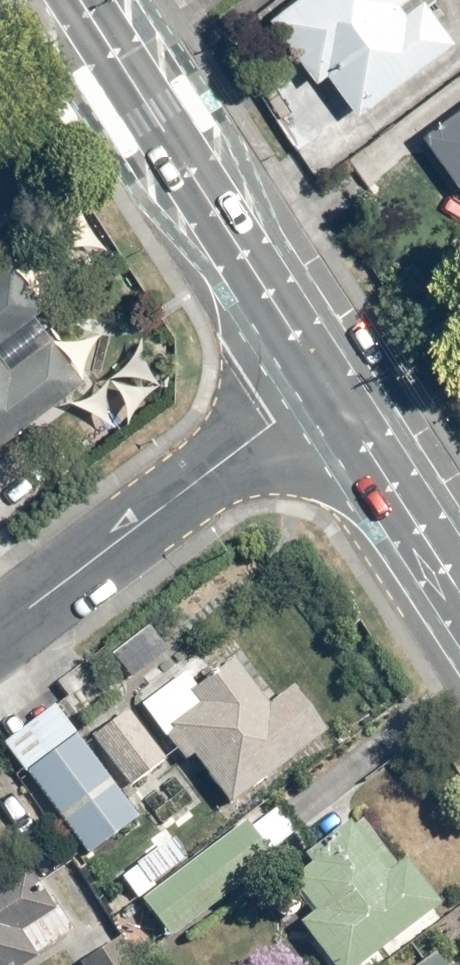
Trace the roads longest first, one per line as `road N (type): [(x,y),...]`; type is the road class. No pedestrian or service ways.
road 1 (secondary): [(77,0),(328,388)]
road 2 (residential): [(0,613),(328,388)]
road 3 (secondary): [(328,388),(459,593)]

